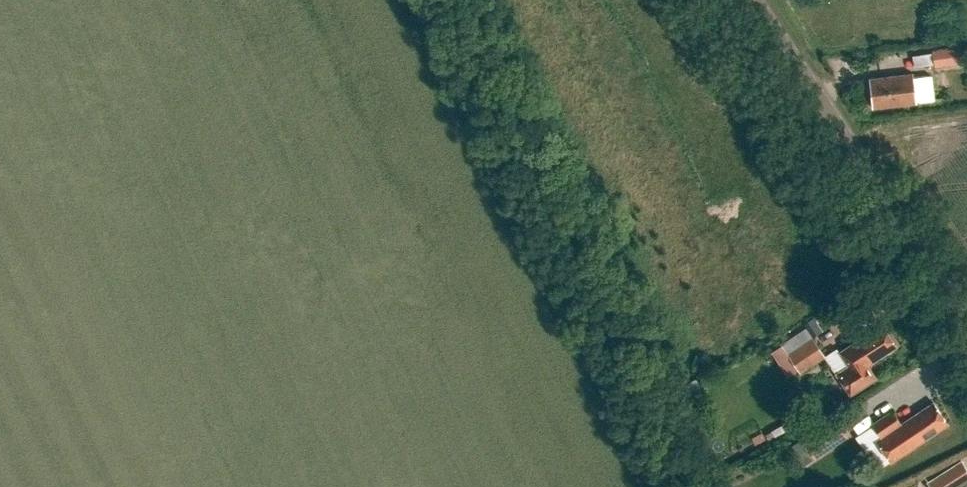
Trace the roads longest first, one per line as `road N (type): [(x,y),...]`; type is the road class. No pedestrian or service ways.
road 1 (tertiary): [(966,332),(756,0)]

